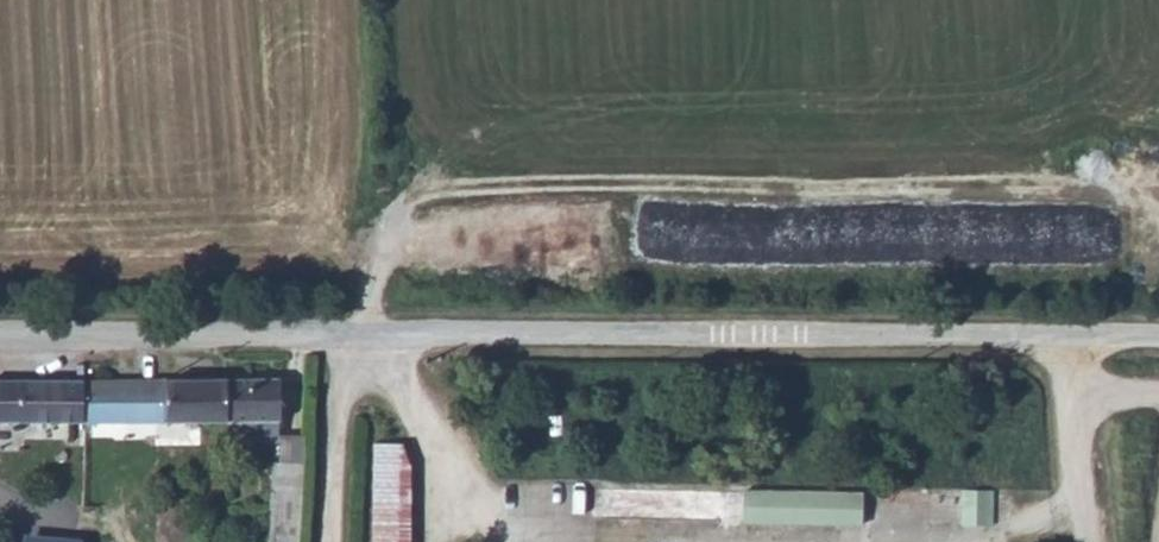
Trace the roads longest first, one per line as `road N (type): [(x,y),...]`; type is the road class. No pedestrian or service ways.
road 1 (unclassified): [(1158,349),(0,339)]
road 2 (track): [(341,345),(331,541)]

